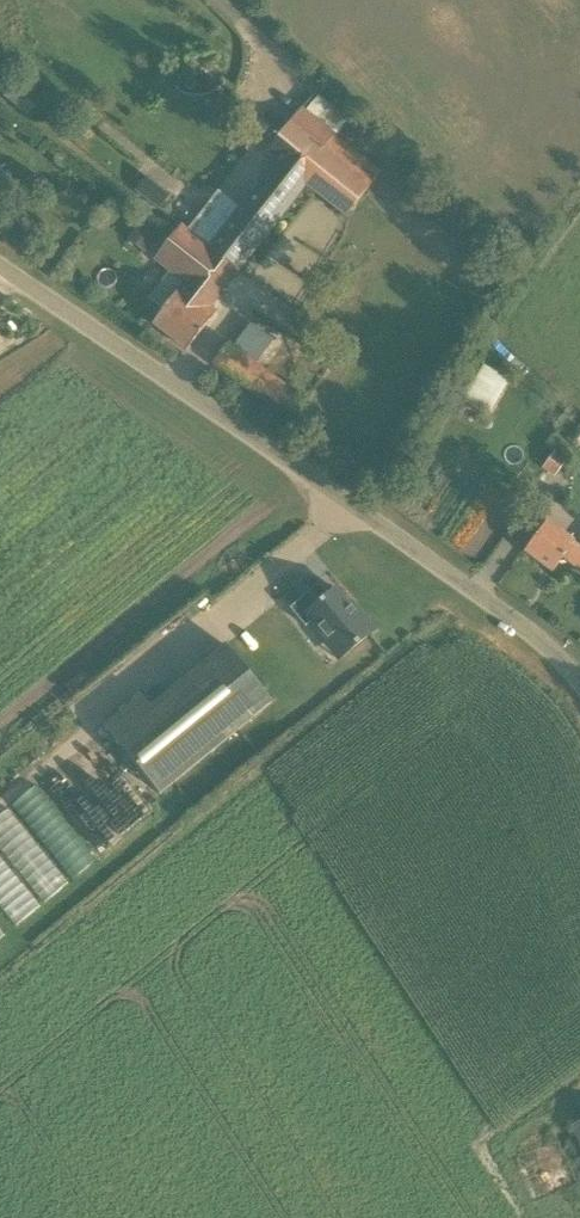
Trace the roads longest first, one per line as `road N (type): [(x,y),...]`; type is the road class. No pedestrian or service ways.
road 1 (unclassified): [(579,682),(529,631),(378,522),(0,266)]

